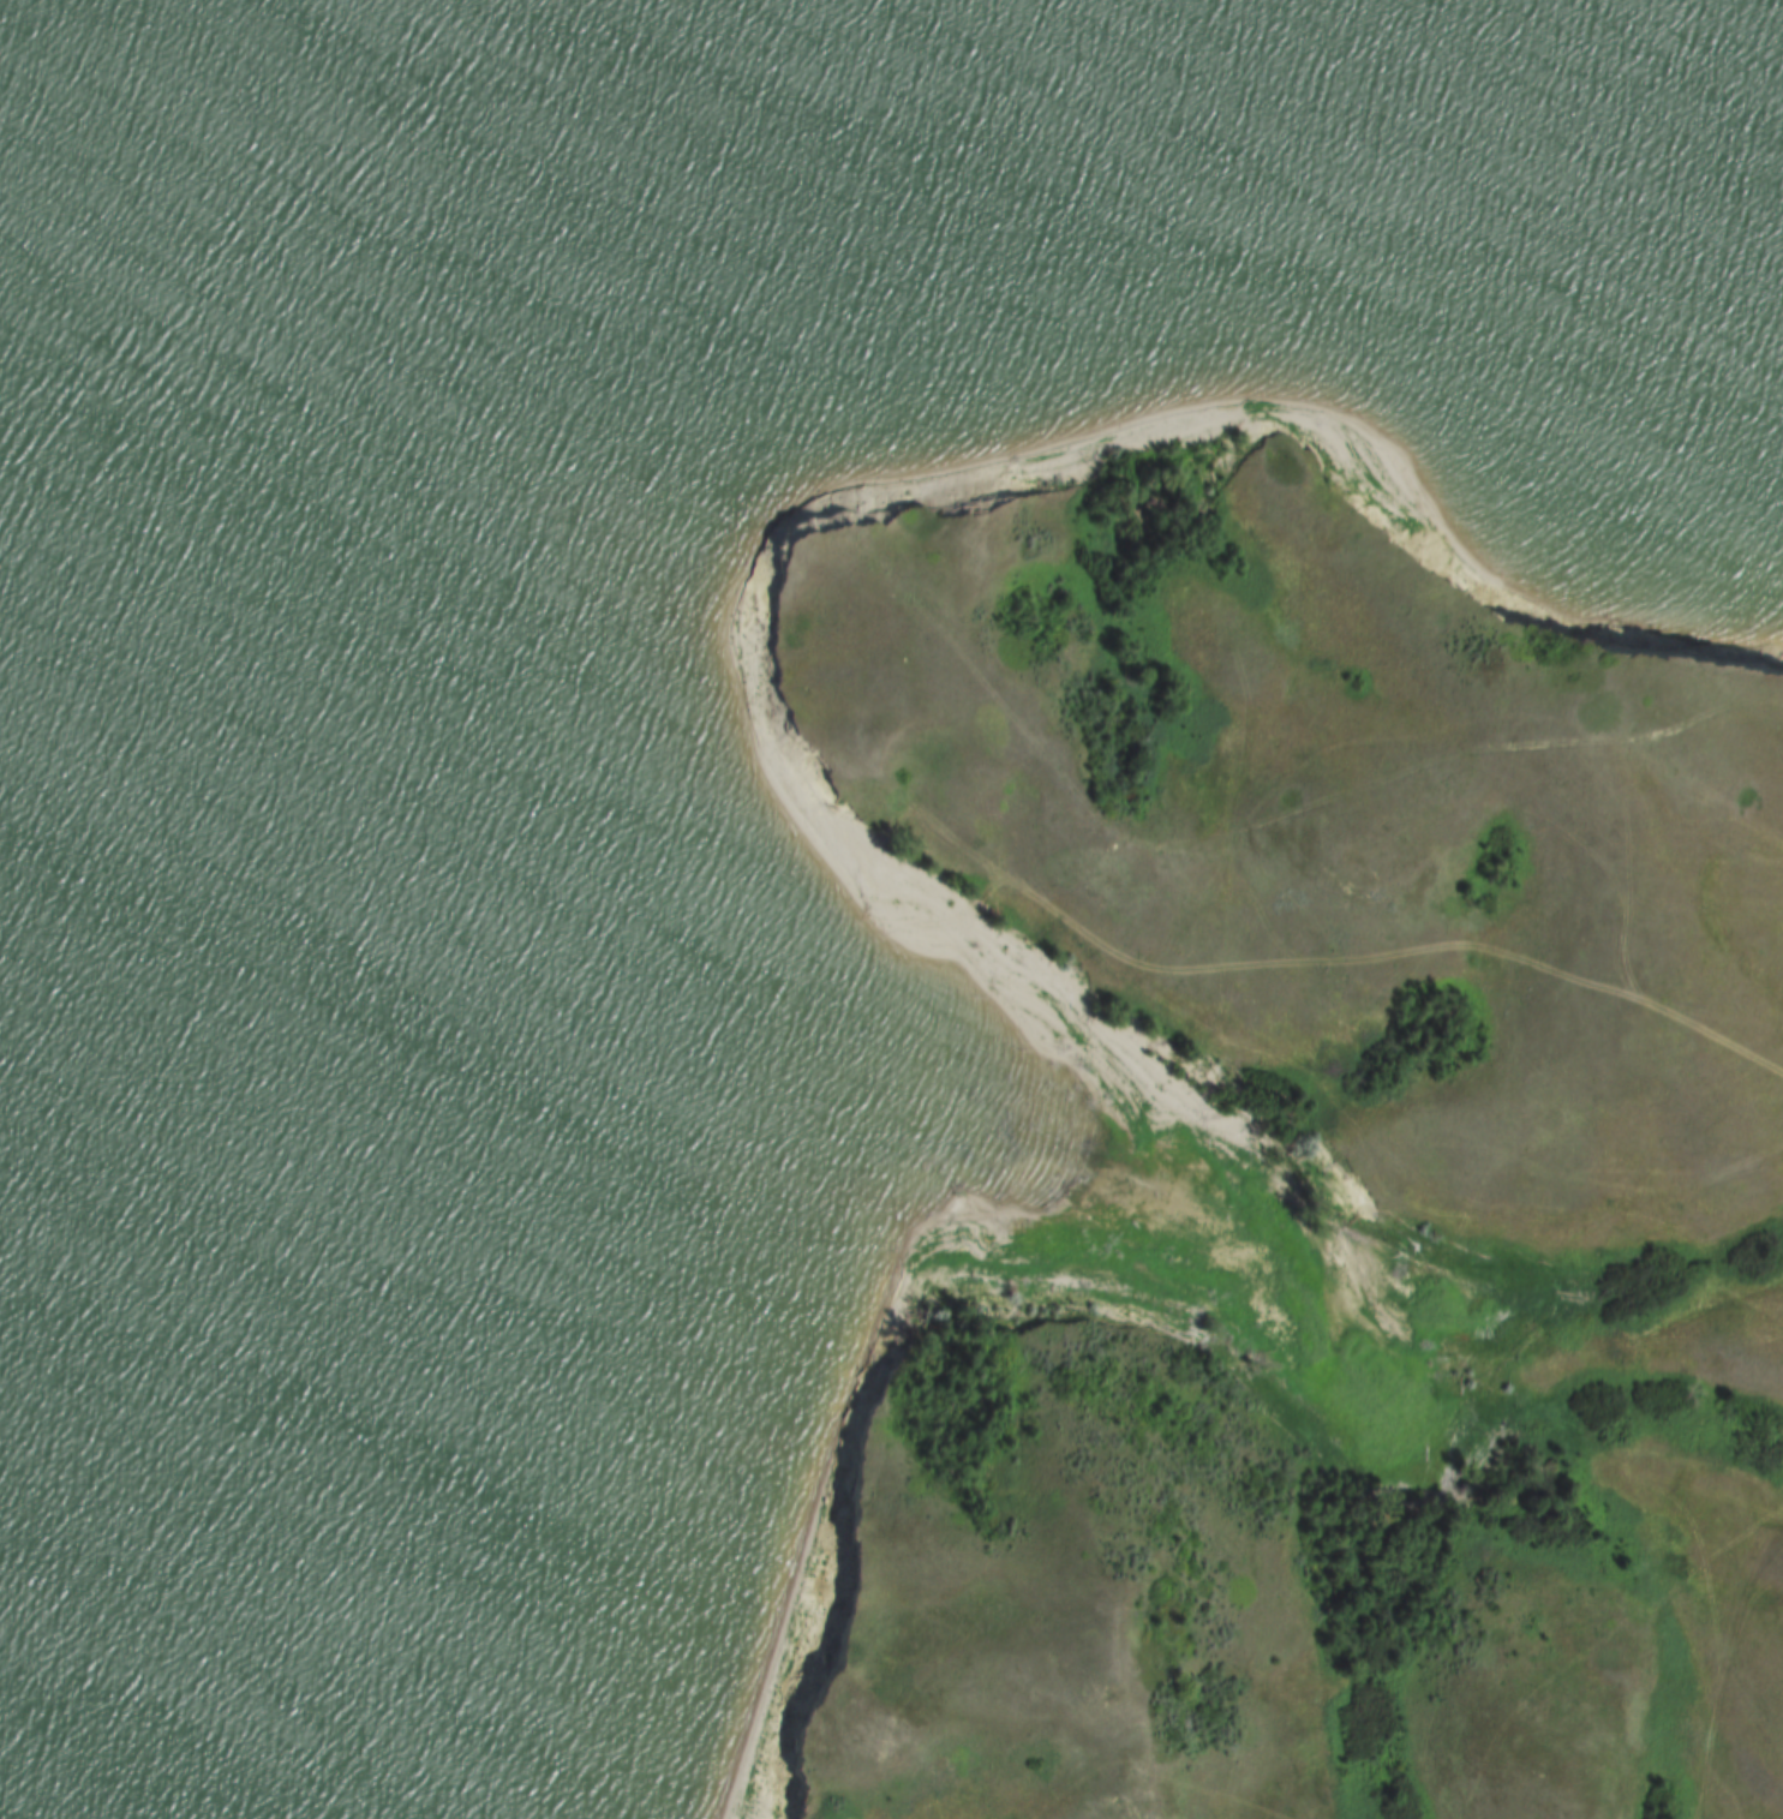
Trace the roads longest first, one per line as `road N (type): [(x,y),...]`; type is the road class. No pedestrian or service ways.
road 1 (track): [(1691,1818),(1736,1566),(1782,1500)]

